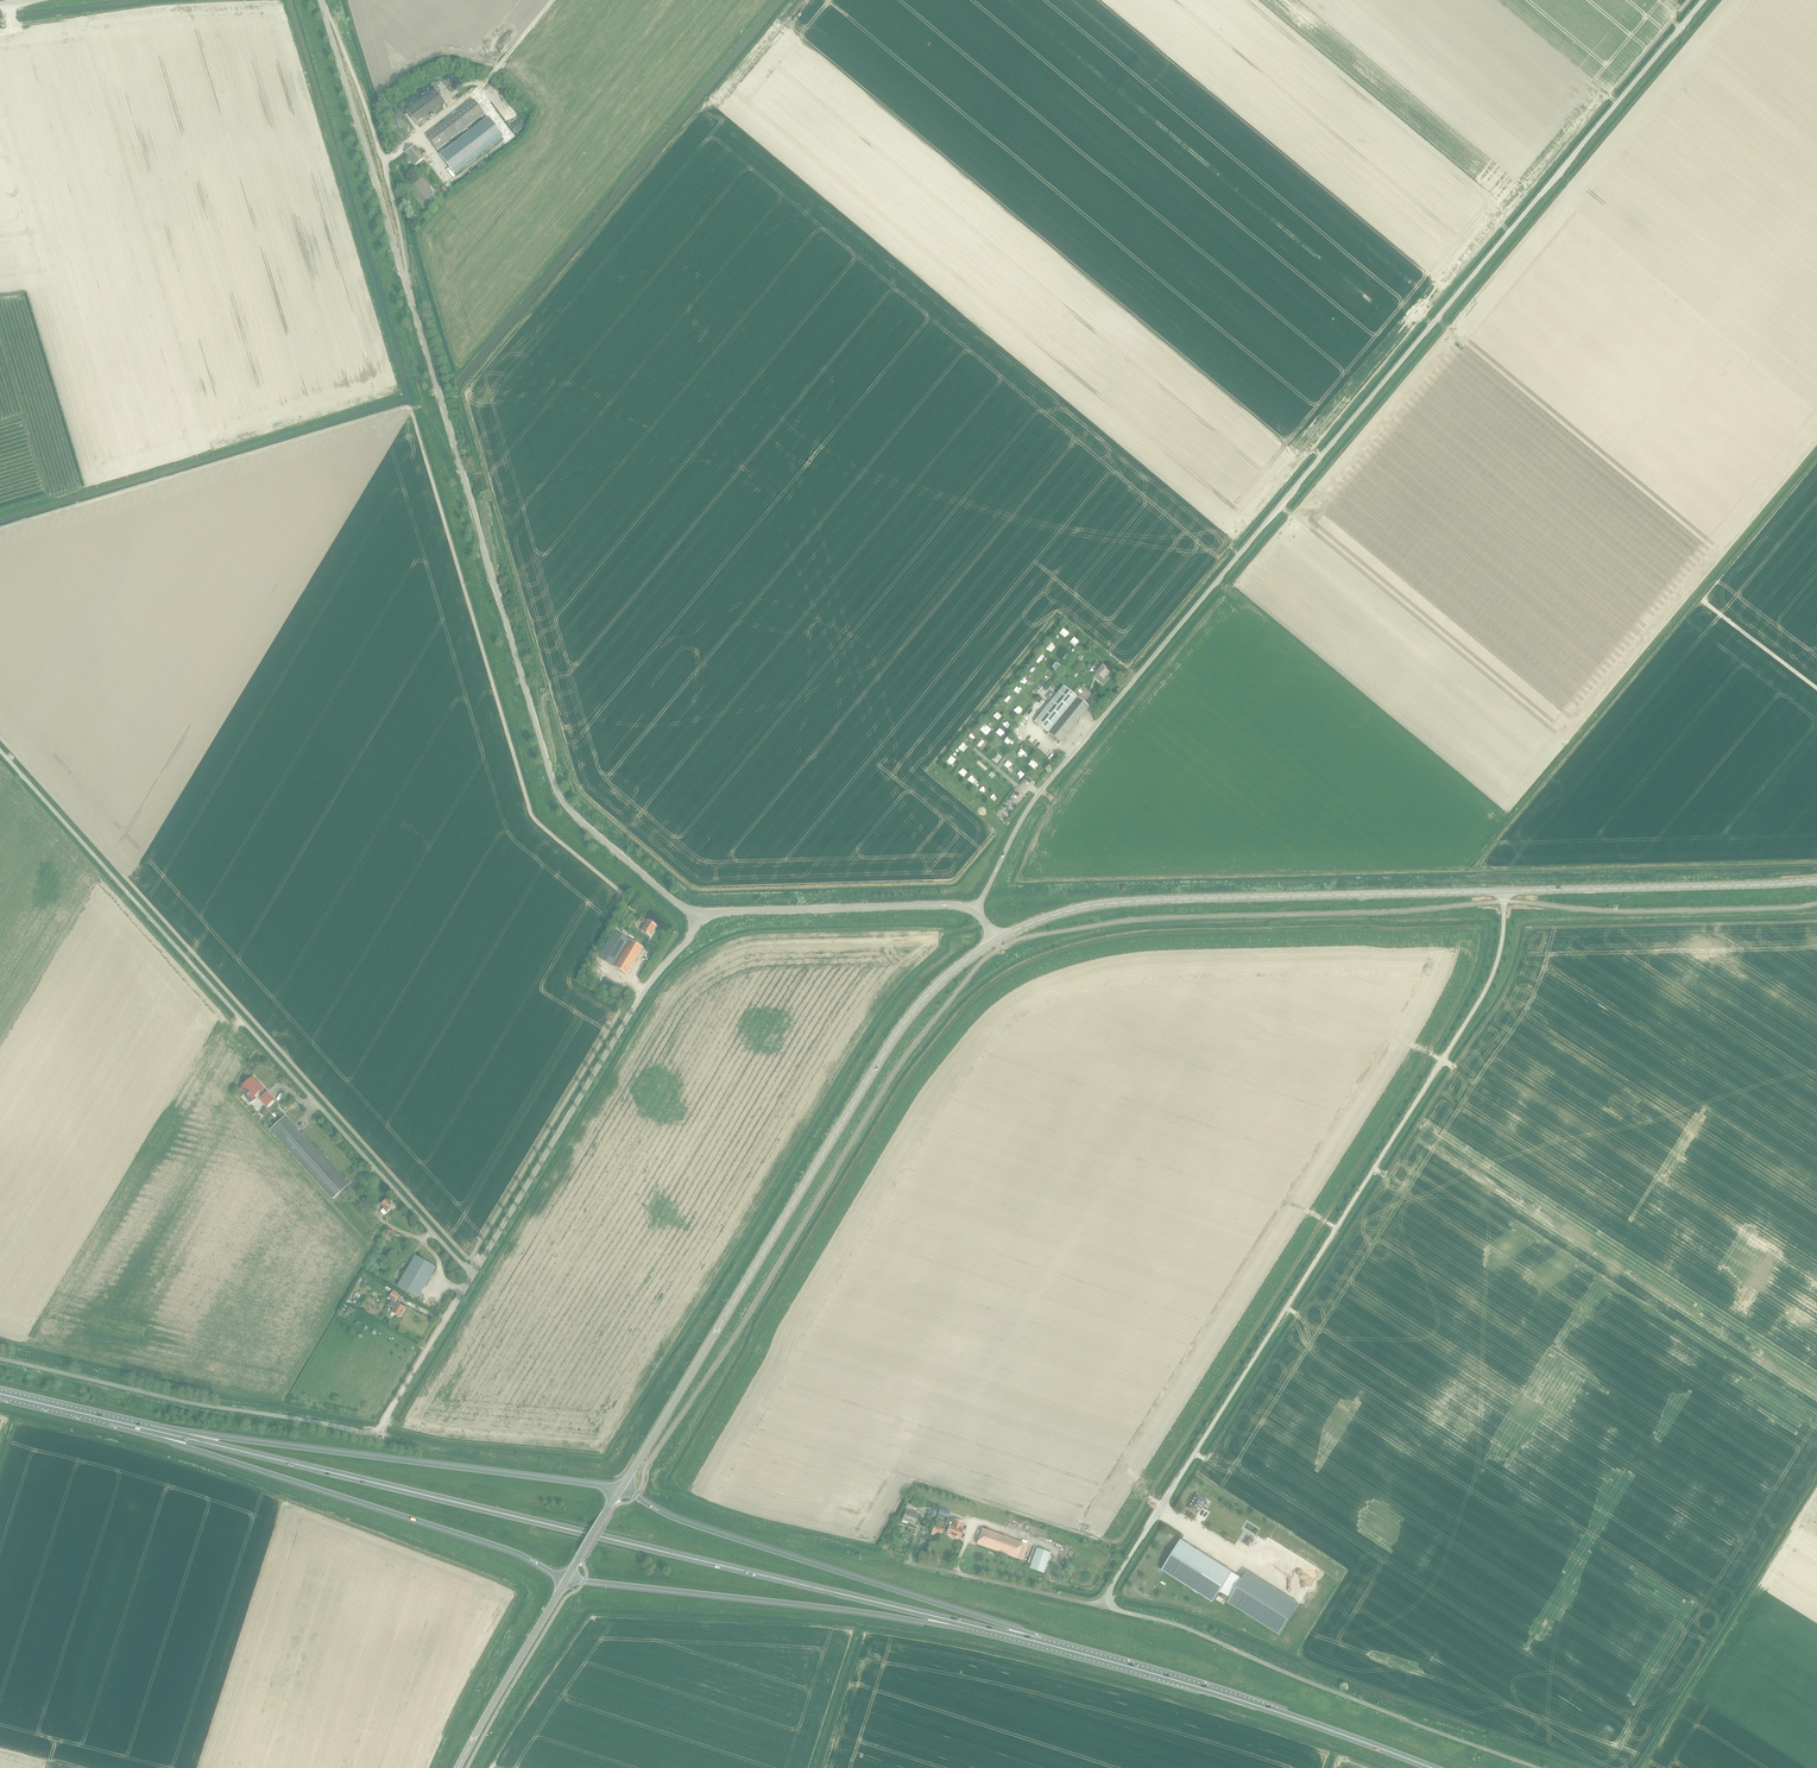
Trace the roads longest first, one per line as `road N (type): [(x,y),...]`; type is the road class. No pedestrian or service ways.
road 1 (unclassified): [(973,912),(1040,792),(1703,0)]
road 2 (track): [(1034,788),(1006,828),(945,882),(689,883),(577,786),(465,395),(439,402)]
road 3 (unclassified): [(1104,1605),(1482,996),(1503,932),(1504,891)]
road 4 (trunk): [(970,1625),(245,1452)]
road 5 (unclassified): [(696,913),(666,896),(555,792),(404,277)]
road 6 (unclassified): [(472,1276),(0,749)]
road 7 (tertiary): [(620,1491),(901,1026),(931,990),(996,940)]
road 8 (unclassified): [(472,1276),(386,1419),(369,1433),(0,1359)]
road 9 (track): [(1471,869),(1015,880),(1053,799),(1040,792)]
road 10 (track): [(1471,869),(1816,458)]
road 11 (tertiary): [(996,940),(1095,905),(1504,891)]
road 12 (trunk): [(110,1420),(512,1551),(567,1578)]
road 13 (trunk): [(620,1491),(150,1429)]
road 14 (unclassified): [(1540,1767),(1182,1627),(1104,1605)]
road 15 (trunk): [(1041,1643),(698,1527),(620,1491)]
road 16 (unclassified): [(472,1276),(645,989),(691,937),(696,913)]
road 17 (trunk): [(1429,1767),(1276,1712),(1041,1643)]
road 18 (trunk): [(567,1578),(970,1625)]
road 19 (track): [(1816,857),(1471,869)]
road 20 (tertiary): [(1504,891),(1816,882)]
road 21 (unclassified): [(404,277),(383,162),(324,12)]
road 22 (unclassified): [(696,913),(944,905),(973,912)]
road 23 (unclassified): [(404,277),(324,12)]
road 24 (tertiary): [(458,1767),(567,1578)]
road 25 (unclassified): [(1104,1605),(908,1562)]

